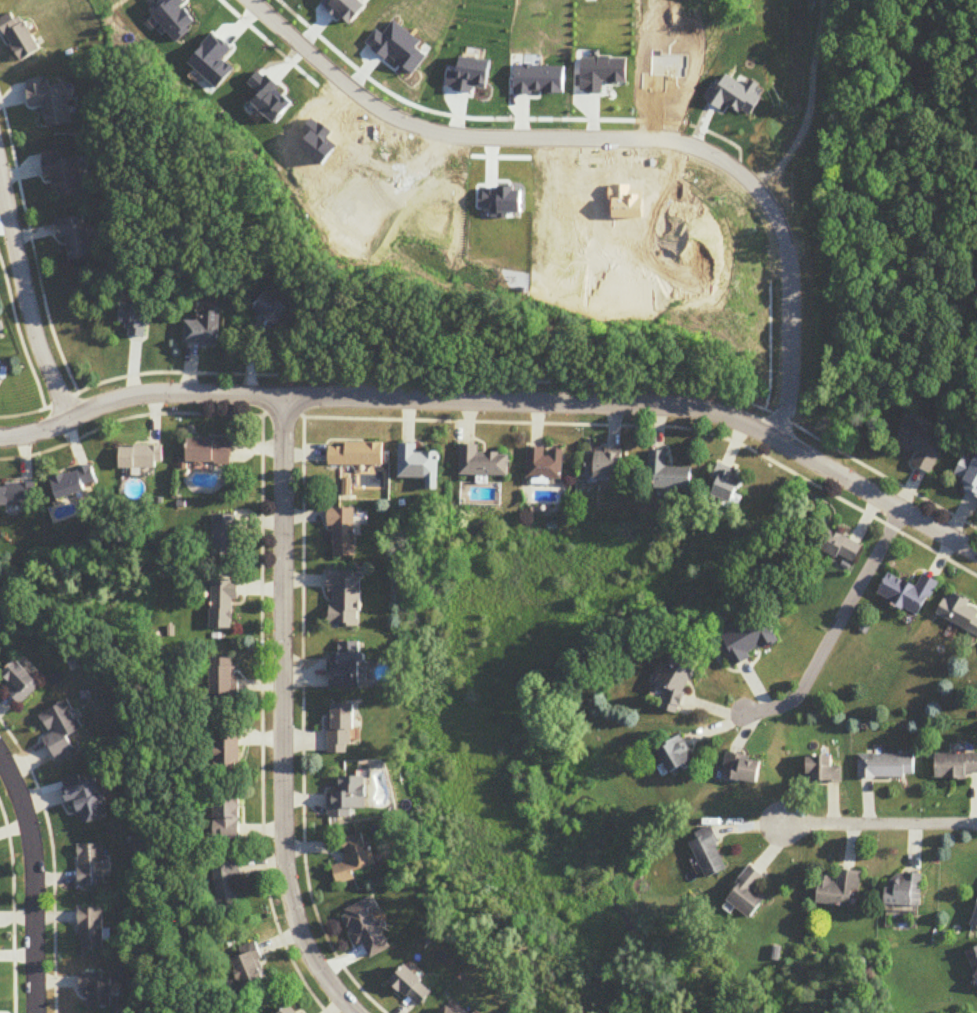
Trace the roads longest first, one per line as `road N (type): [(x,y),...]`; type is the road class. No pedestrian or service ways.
road 1 (residential): [(976,552),(723,413),(674,407),(155,393),(0,437)]
road 2 (residential): [(248,0),(399,121),(440,131),(673,136),(725,161),(771,212),(784,276),(778,441)]
road 3 (residential): [(283,397),(284,763),(293,884),(308,947),(359,1012)]
road 4 (residential): [(0,759),(29,812),(37,851),(38,1012)]
road 5 (residential): [(69,420),(37,349),(0,182)]
road 6 (residential): [(976,824),(780,824)]

